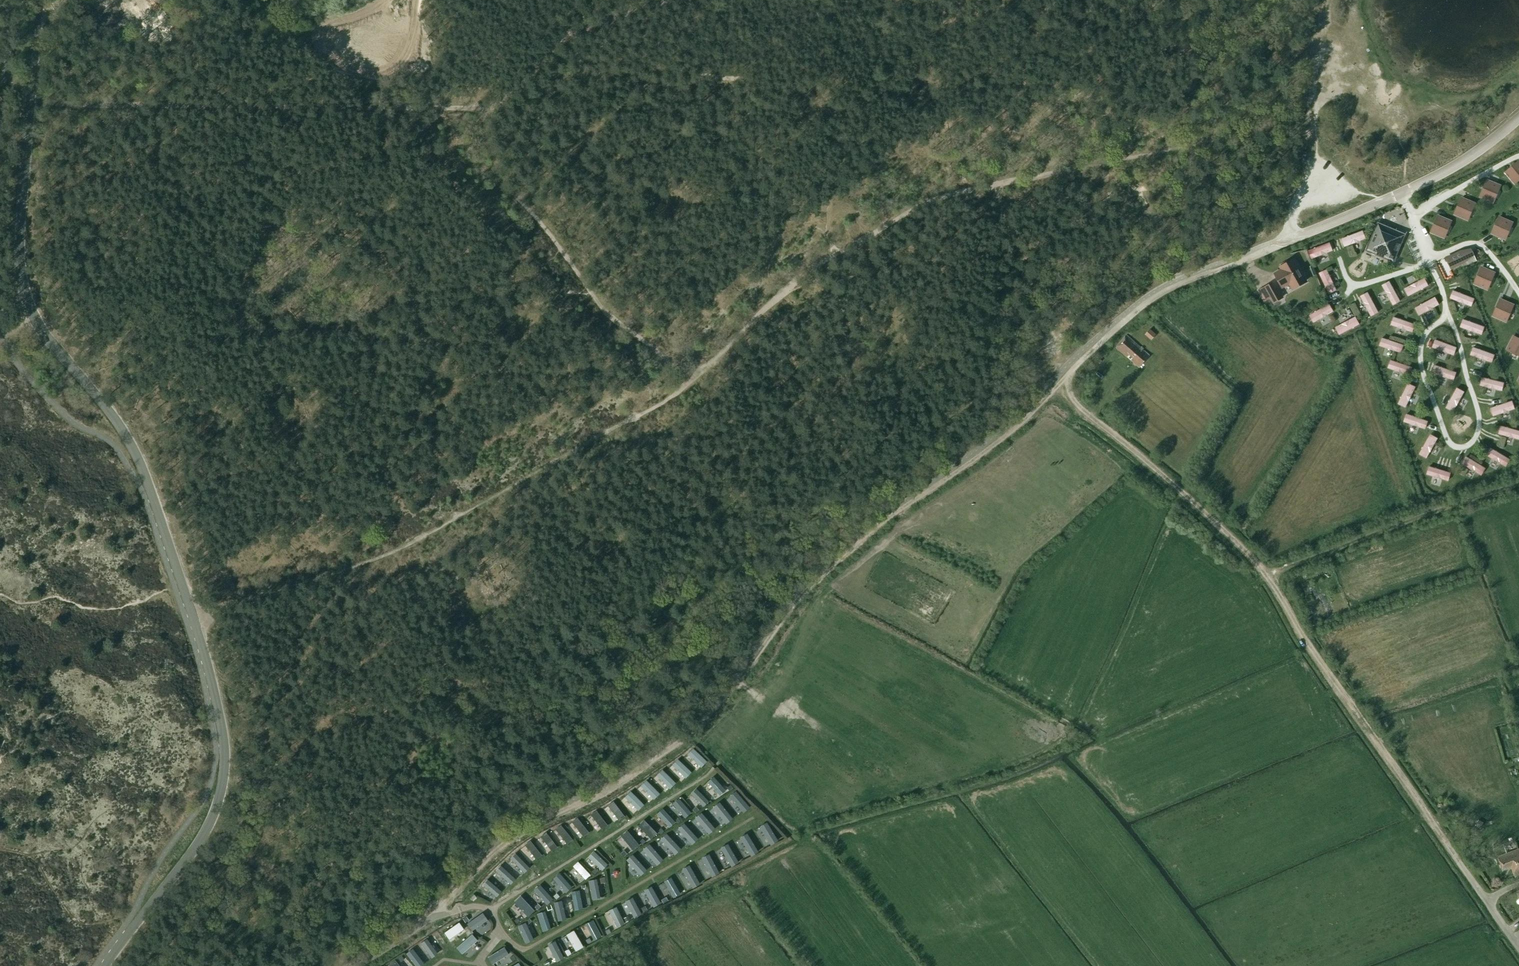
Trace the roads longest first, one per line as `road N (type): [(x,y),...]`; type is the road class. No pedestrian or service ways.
road 1 (track): [(1280,243),(1176,286),(1134,314),(1011,432),(820,575),(702,725),(592,797),(522,830),(435,914)]
road 2 (tertiary): [(106,965),(202,838),(221,792),(225,747),(202,645),(144,473),(121,428),(36,321),(21,276),(39,0)]
road 3 (track): [(638,0),(578,20),(543,45),(484,110),(31,103),(4,75)]
road 4 (track): [(484,110),(499,177),(603,310),(693,379)]
road 5 (track): [(1459,861),(1267,573)]
road 6 (track): [(1267,573),(1055,378)]
road 7 (unclassified): [(1280,243),(1460,163),(1518,117)]
road 8 (track): [(1518,484),(1267,573)]
road 9 (track): [(1402,194),(1404,151),(1388,110),(1375,98),(1316,82),(1329,0)]

